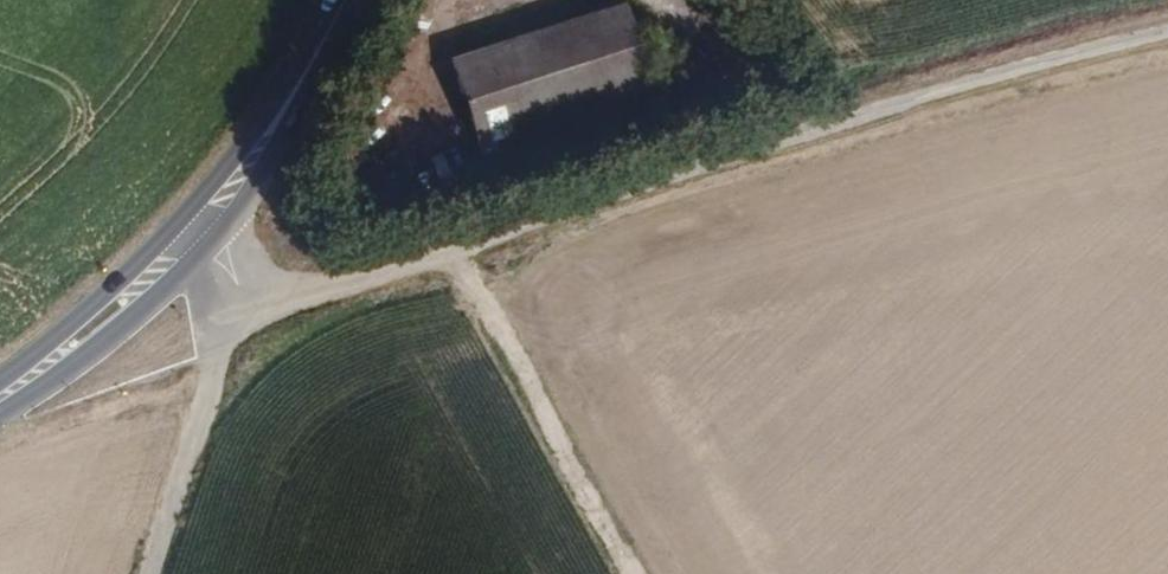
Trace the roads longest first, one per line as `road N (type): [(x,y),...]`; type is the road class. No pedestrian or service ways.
road 1 (unclassified): [(254,310),(448,239),(893,103),(1167,30)]
road 2 (track): [(637,573),(448,239)]
road 3 (unclassified): [(147,573),(215,375),(219,322),(254,310)]
road 4 (secondary): [(198,256),(251,195),(291,130),(344,0)]
road 5 (secondary): [(343,0),(266,119),(172,230)]
road 6 (secondary): [(0,413),(135,318),(198,256)]
road 7 (secondary): [(172,230),(0,382)]

